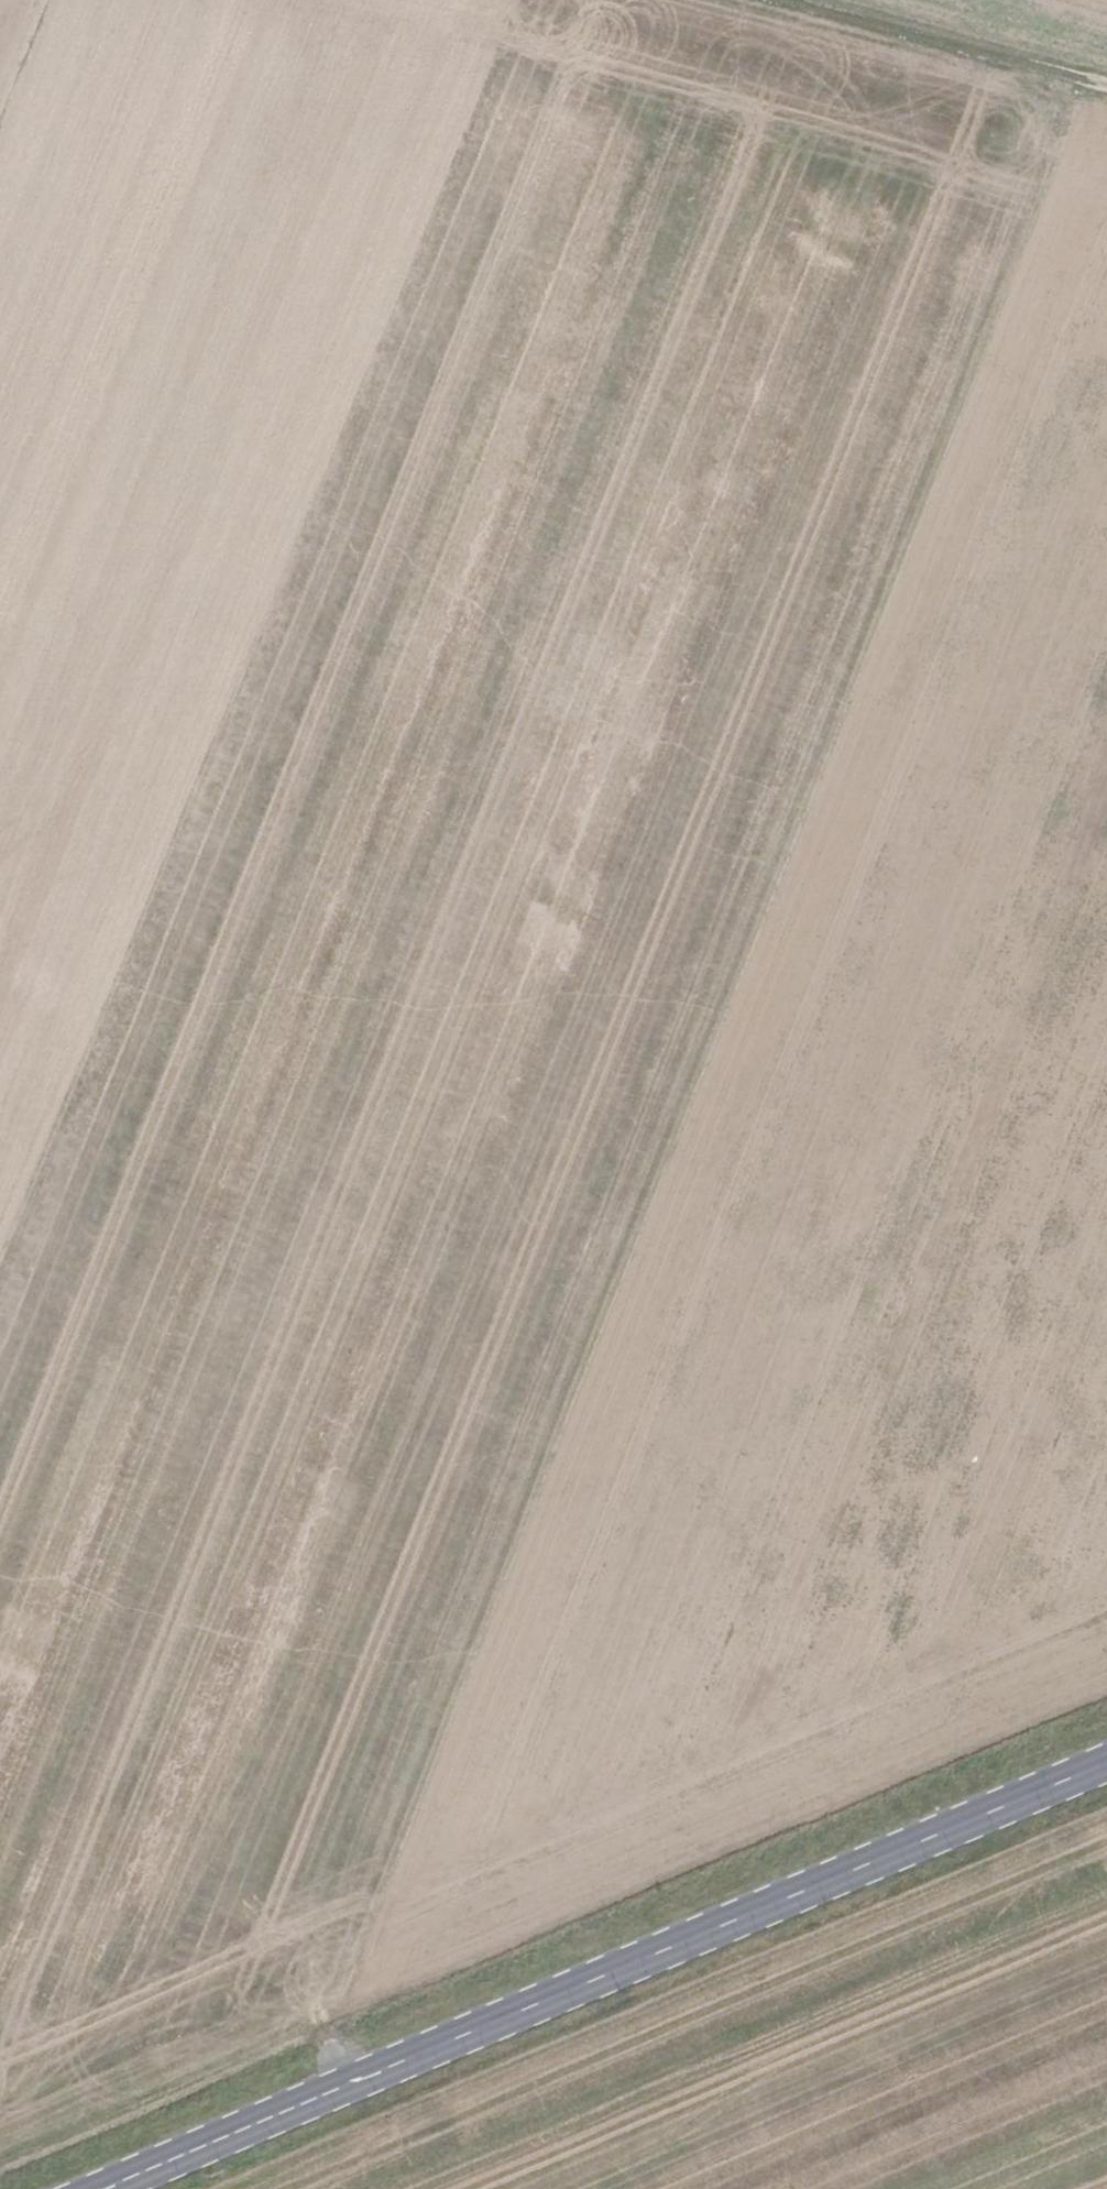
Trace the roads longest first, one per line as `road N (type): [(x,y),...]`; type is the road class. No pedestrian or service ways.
road 1 (primary): [(106,2188),(1106,1764)]
road 2 (track): [(774,0),(1106,89)]

